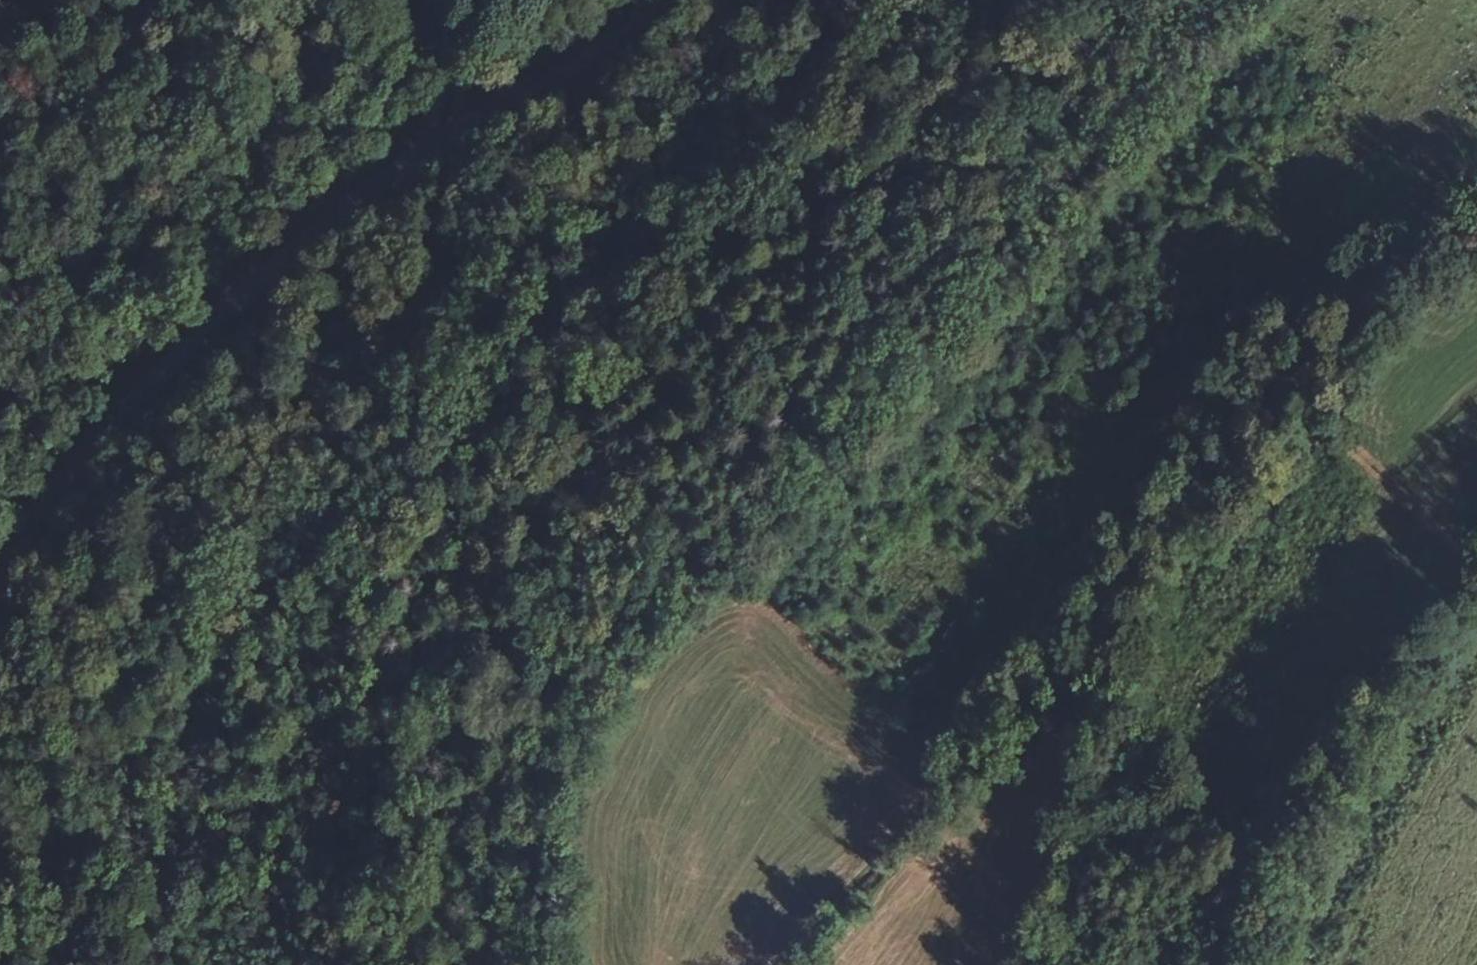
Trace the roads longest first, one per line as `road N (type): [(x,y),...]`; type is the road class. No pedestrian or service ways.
road 1 (tertiary): [(0,591),(77,439),(605,16),(636,0)]
road 2 (track): [(1476,232),(1437,238),(1395,265),(1247,440),(1169,512),(1142,545),(1139,561)]
road 3 (track): [(1139,561),(1098,657),(1085,748),(1010,964)]

